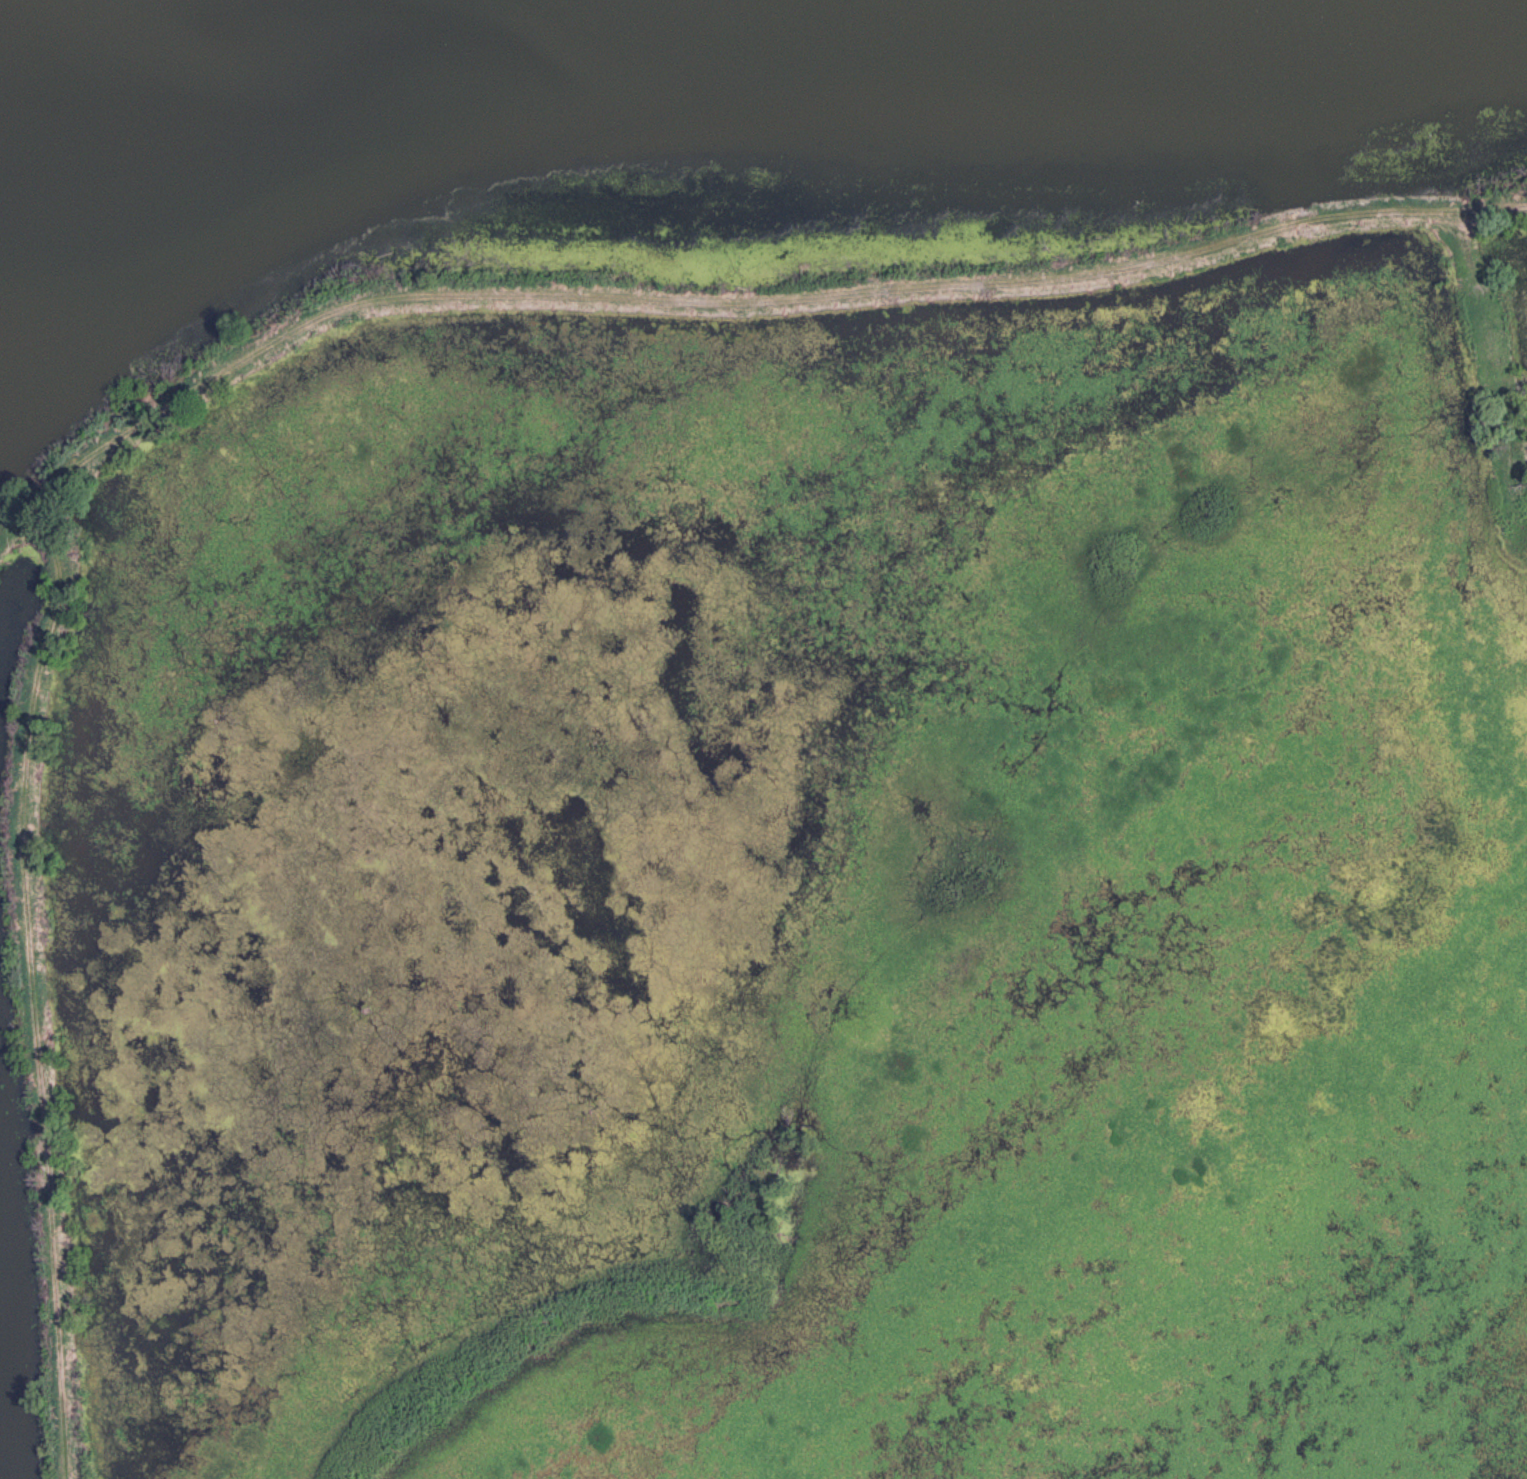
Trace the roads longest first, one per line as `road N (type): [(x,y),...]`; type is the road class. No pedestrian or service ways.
road 1 (track): [(0,535),(38,497),(60,502),(67,525),(41,645),(31,773),(74,1478)]

